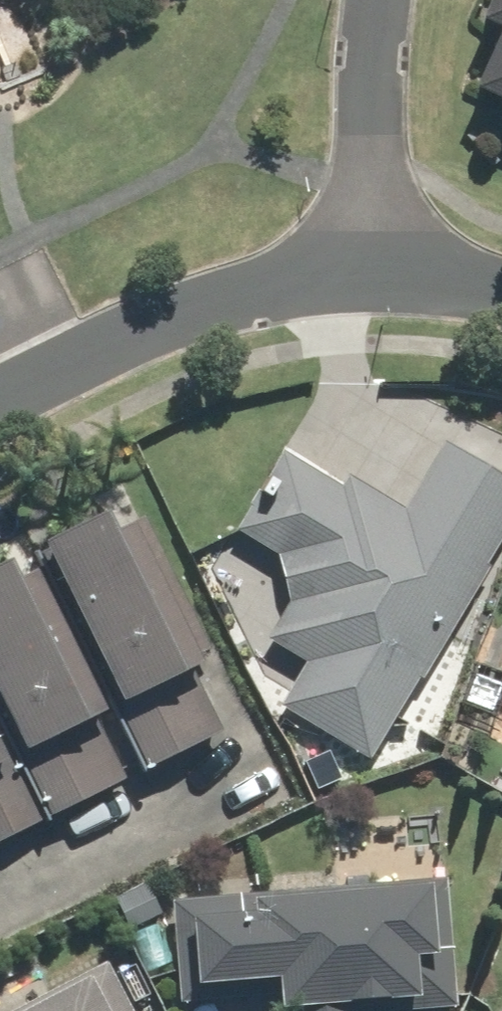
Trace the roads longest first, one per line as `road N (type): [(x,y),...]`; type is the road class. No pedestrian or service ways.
road 1 (residential): [(0,403),(177,315),(378,265)]
road 2 (residential): [(377,0),(378,265)]
road 3 (residential): [(378,265),(501,289)]

